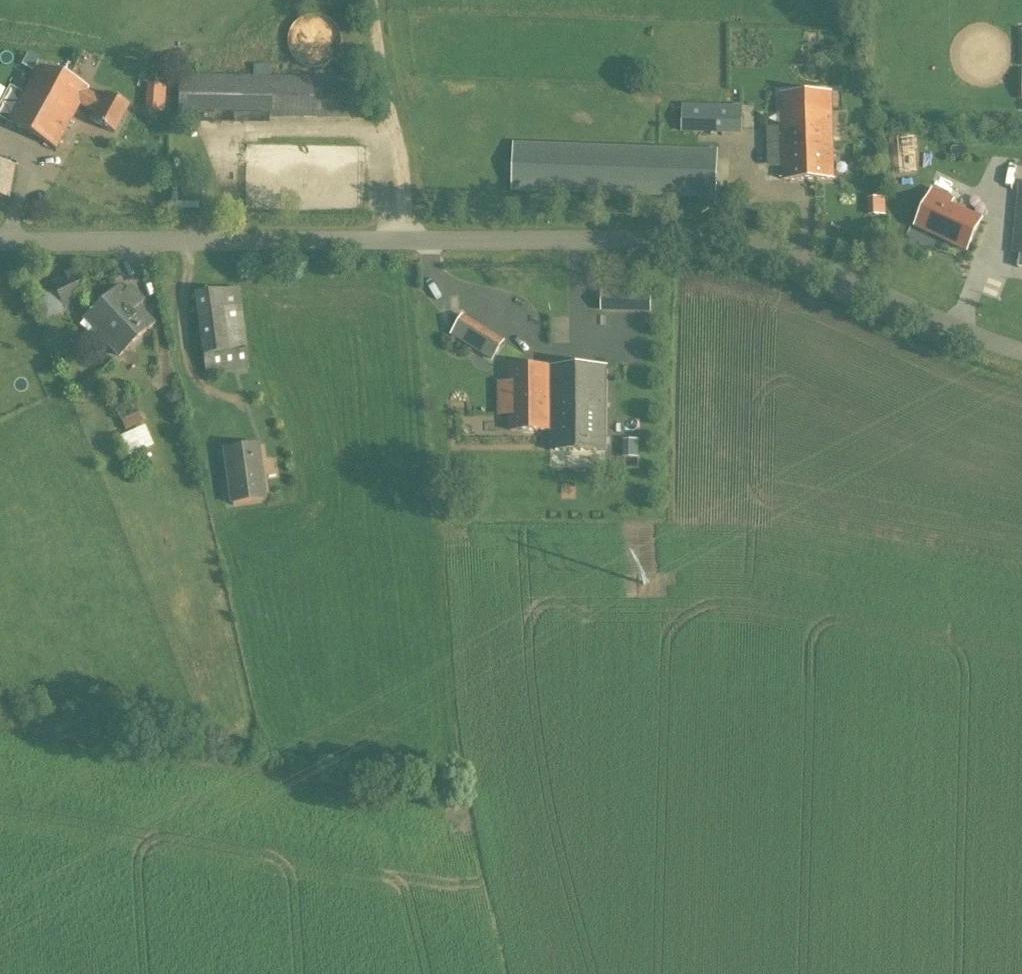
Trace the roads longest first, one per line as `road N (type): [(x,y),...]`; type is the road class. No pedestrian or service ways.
road 1 (unclassified): [(1021,351),(972,337),(767,247),(0,243)]

